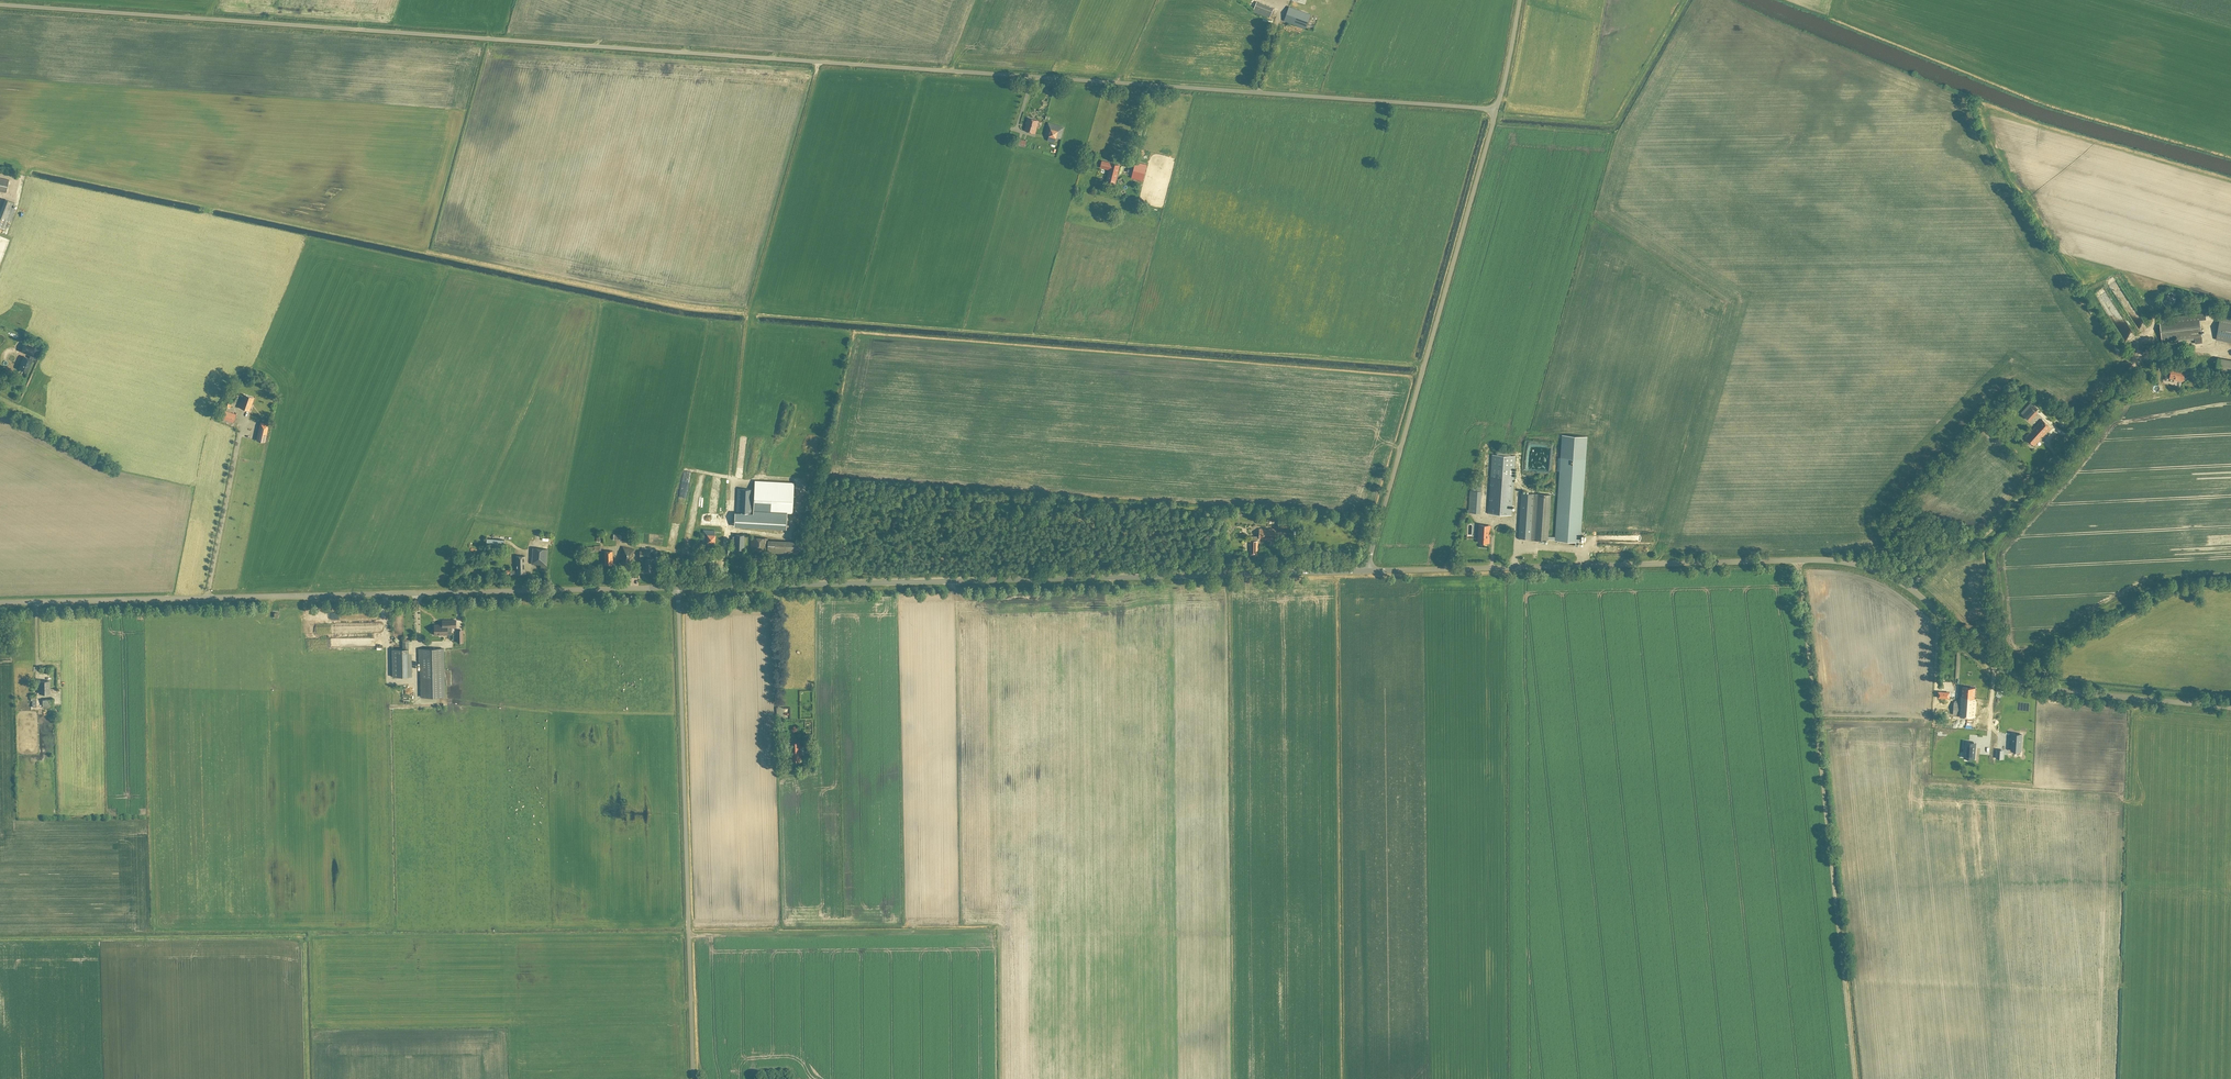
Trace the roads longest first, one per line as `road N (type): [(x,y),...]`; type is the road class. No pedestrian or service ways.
road 1 (unclassified): [(1496,110),(0,5)]
road 2 (tertiary): [(679,588),(1366,571)]
road 3 (tertiary): [(0,604),(679,588)]
road 4 (unclassified): [(1855,1078),(1798,561)]
road 5 (unclassified): [(693,1078),(679,588)]
road 6 (unclassified): [(1366,571),(1496,110)]
road 7 (tertiary): [(1366,571),(1798,561)]
road 8 (track): [(730,476),(751,299),(820,63)]
road 9 (tertiary): [(2230,711),(2033,687),(1996,667),(1911,590)]

